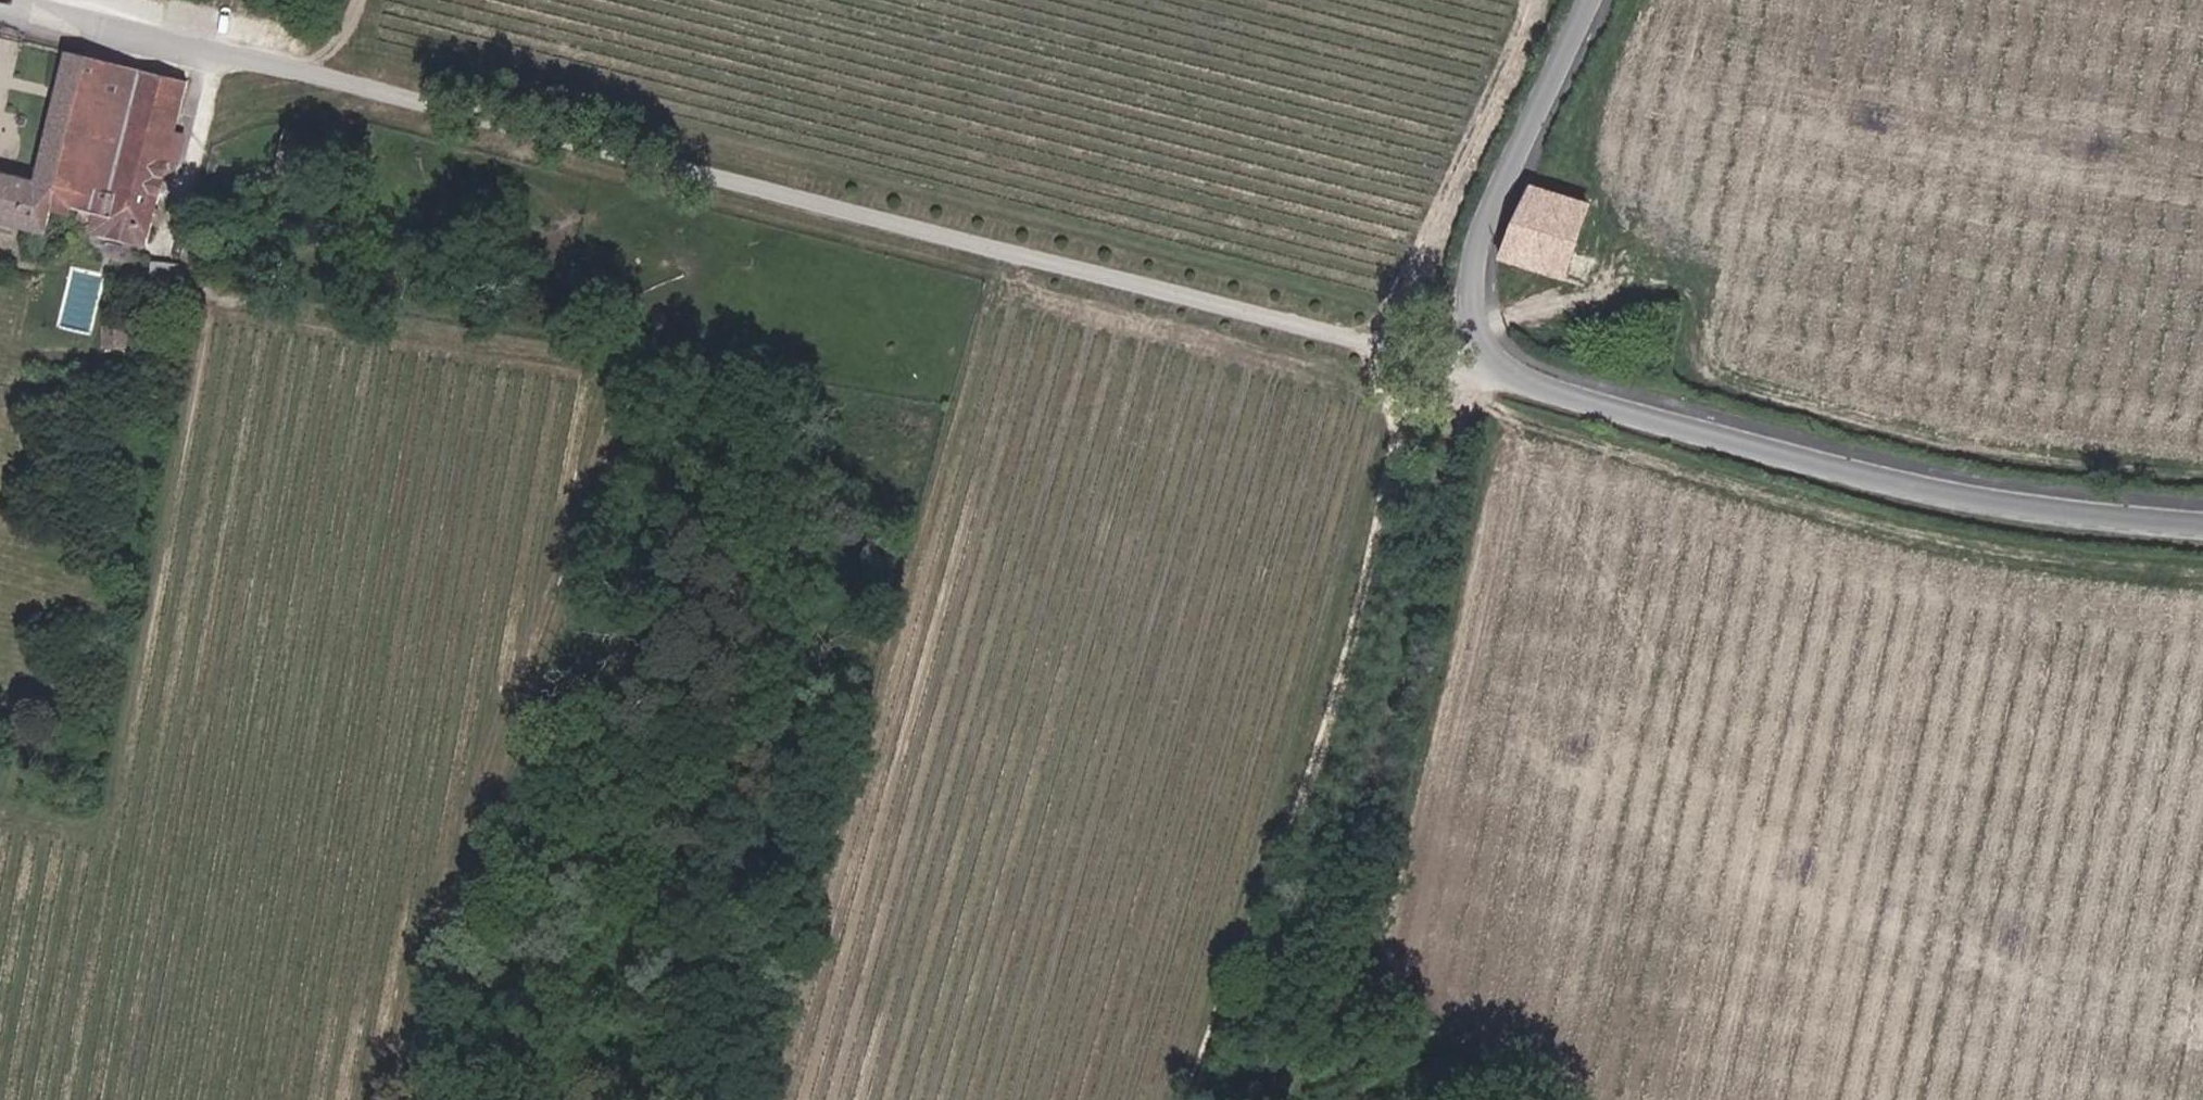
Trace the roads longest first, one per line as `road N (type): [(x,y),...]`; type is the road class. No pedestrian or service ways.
road 1 (unclassified): [(2202,525),(1932,491),(1703,435),(1506,374),(1476,324),(1478,246),(1589,0)]

